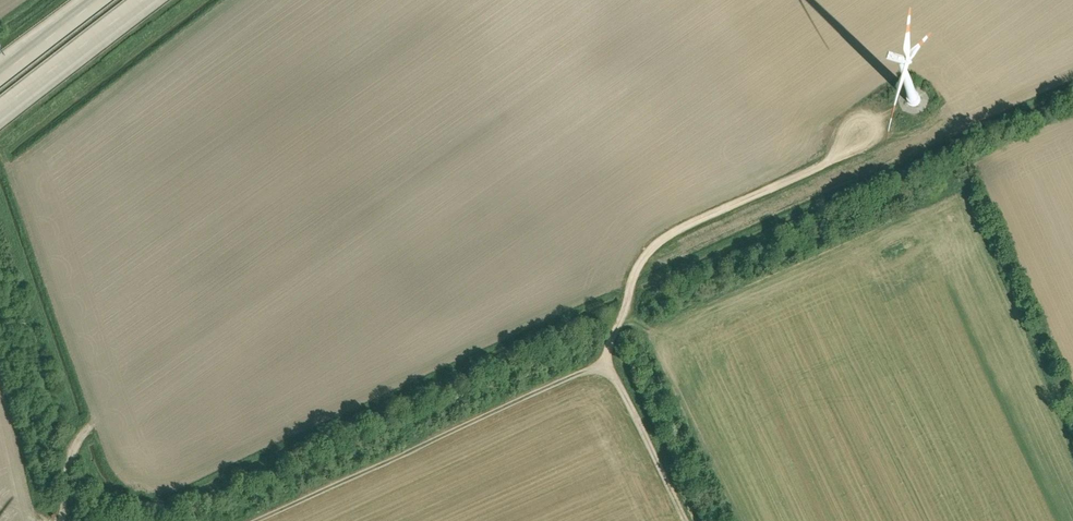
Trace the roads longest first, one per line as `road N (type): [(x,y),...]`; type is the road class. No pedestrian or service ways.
road 1 (motorway): [(0,106),(138,0)]
road 2 (unclassified): [(683,520),(629,405),(600,378)]

